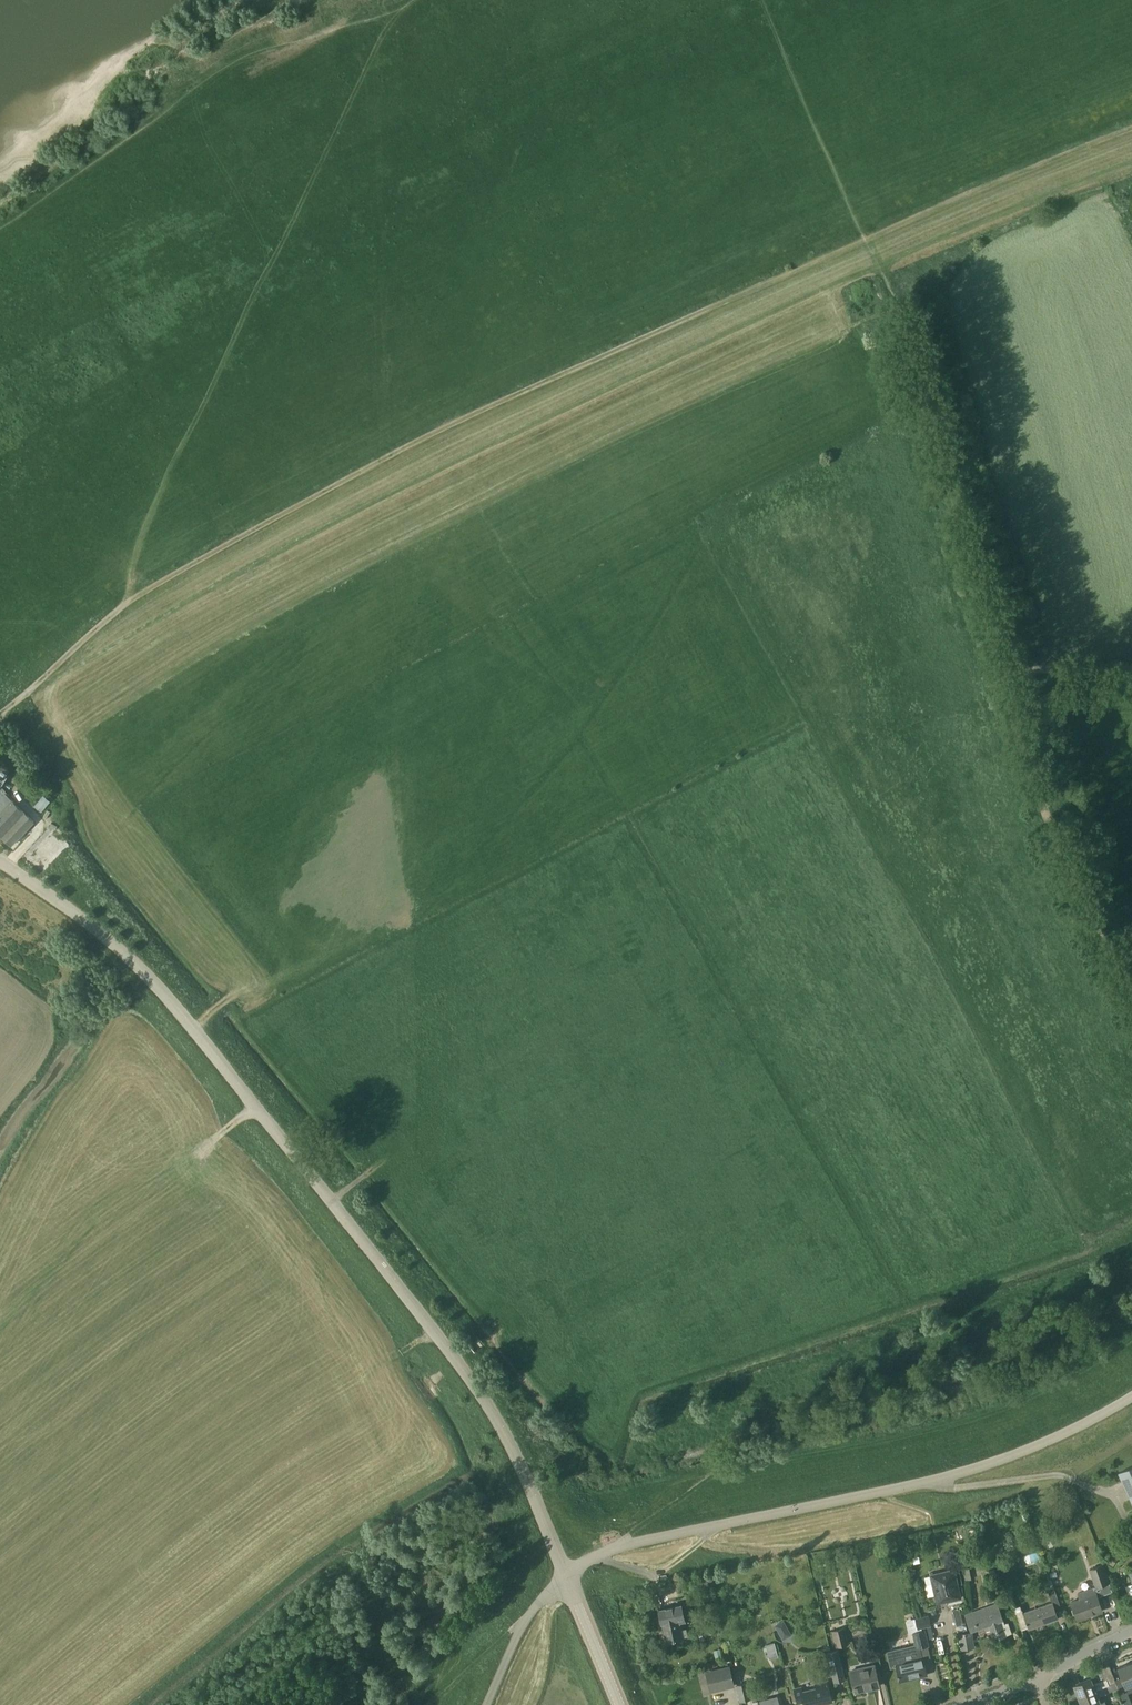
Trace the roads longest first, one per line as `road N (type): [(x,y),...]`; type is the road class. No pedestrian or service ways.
road 1 (unclassified): [(566,1573),(522,1465),(468,1376),(330,1203),(154,988),(0,861)]
road 2 (track): [(1131,995),(1039,809),(878,284)]
road 3 (track): [(867,234),(447,422),(238,534)]
road 4 (unclassified): [(566,1573),(620,1547),(1006,1459),(1131,1398)]
road 5 (track): [(179,93),(77,171),(54,201),(57,233),(238,534)]
road 6 (track): [(1131,1241),(1087,1264),(667,1403)]
road 7 (track): [(238,534),(129,594),(0,709)]
road 8 (track): [(1131,126),(867,234)]
road 9 (unclassified): [(488,1704),(524,1620),(566,1573)]
road 10 (unclassified): [(619,1704),(566,1573)]
road 11 (track): [(1131,670),(1026,669),(997,678)]

